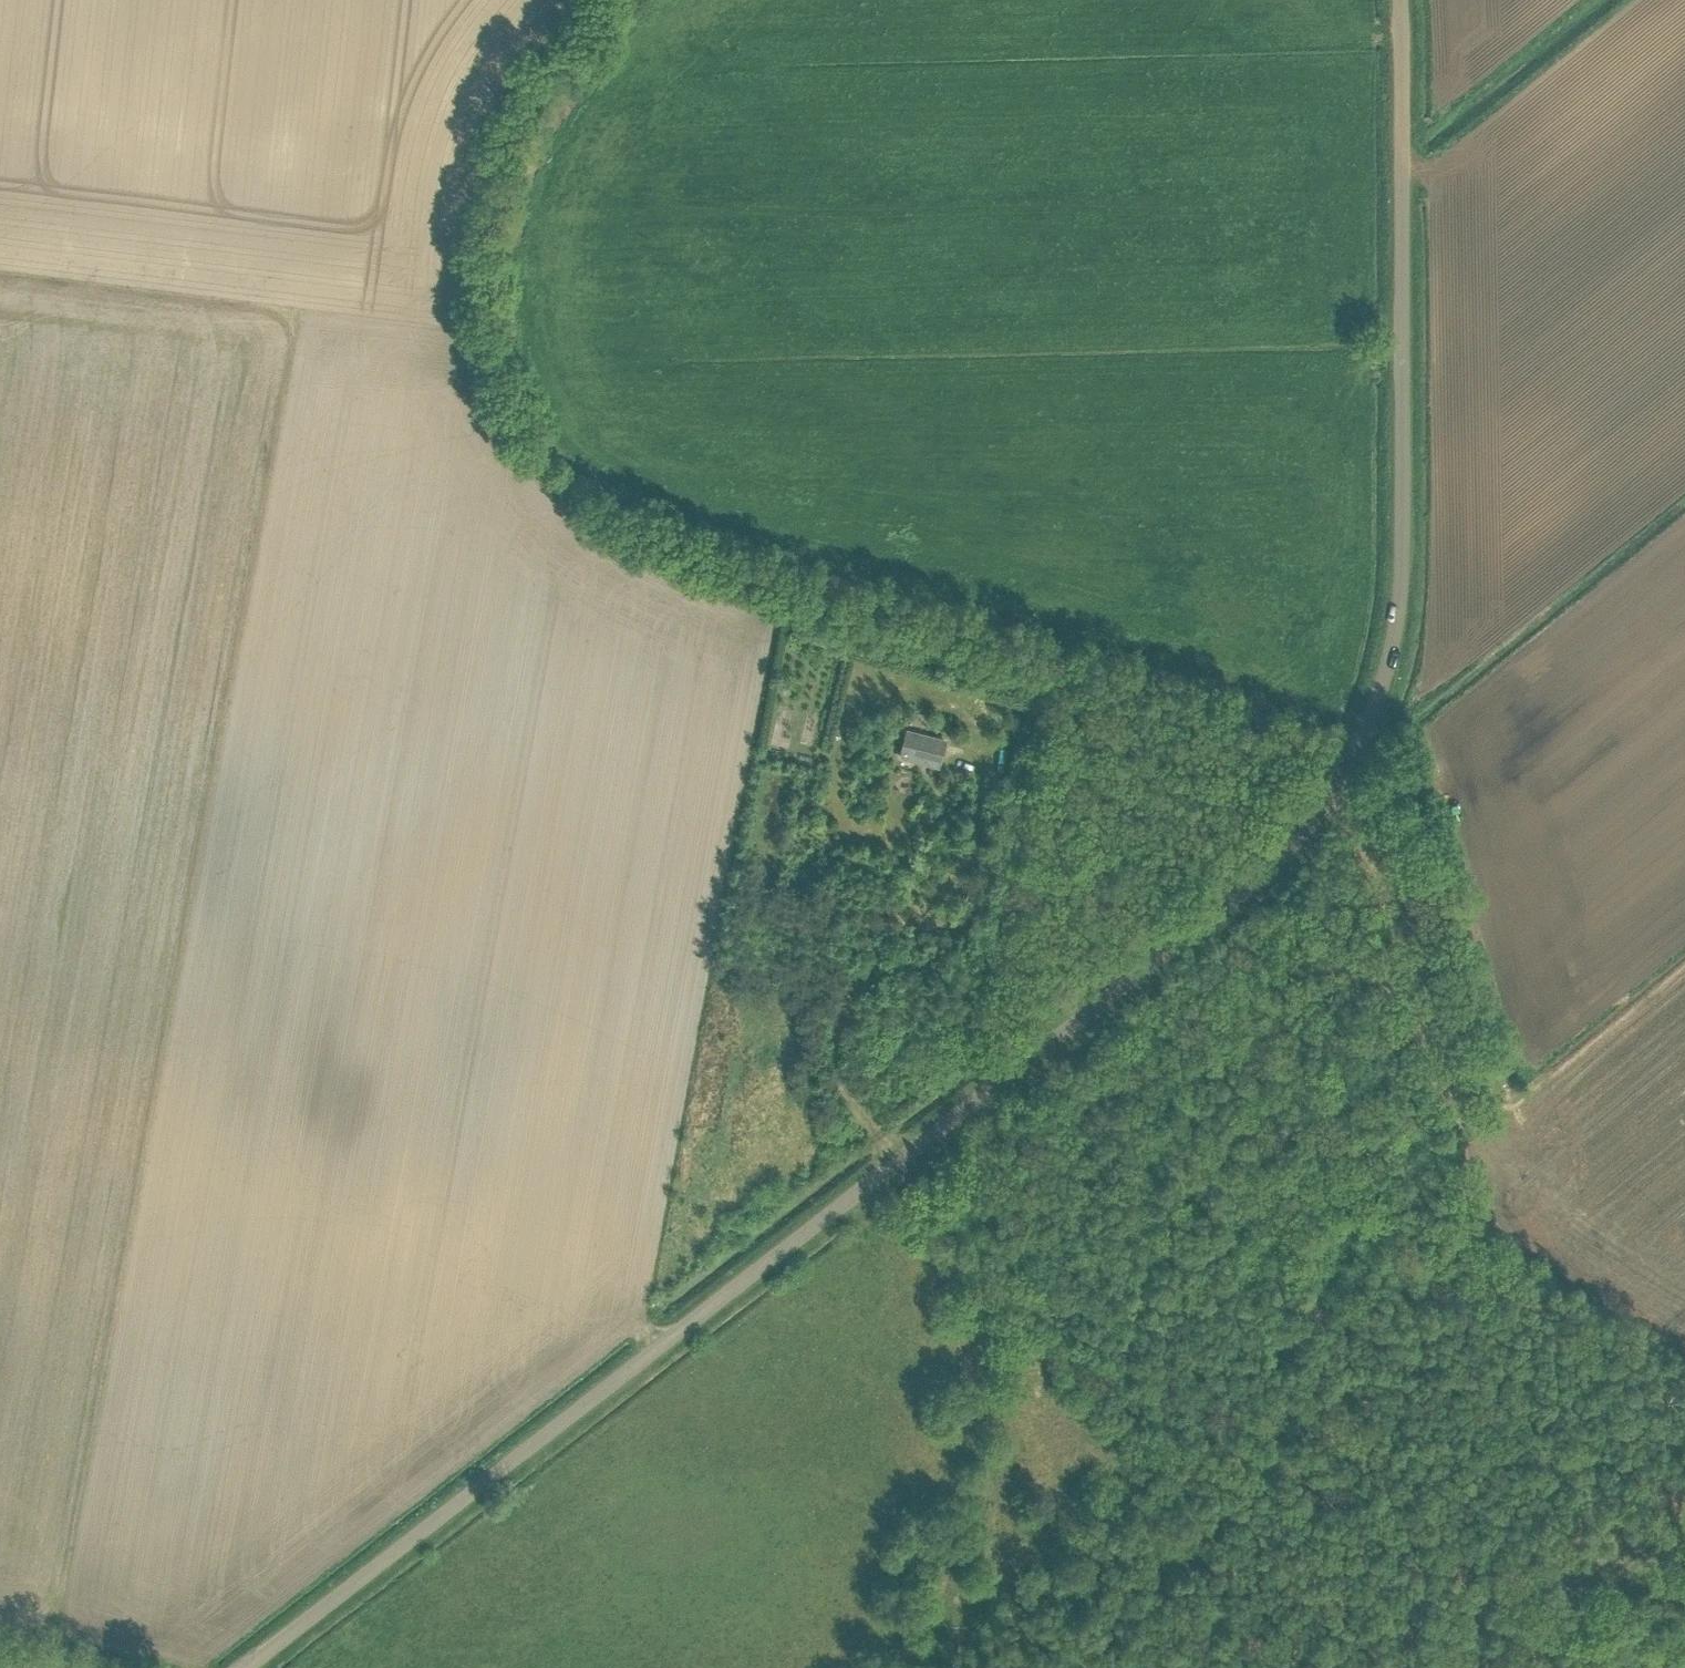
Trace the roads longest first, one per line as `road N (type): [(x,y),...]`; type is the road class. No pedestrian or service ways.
road 1 (unclassified): [(243,1667),(1210,918),(1308,824),(1368,717),(1397,608),(1400,0)]
road 2 (track): [(1489,1667),(1684,1536)]

